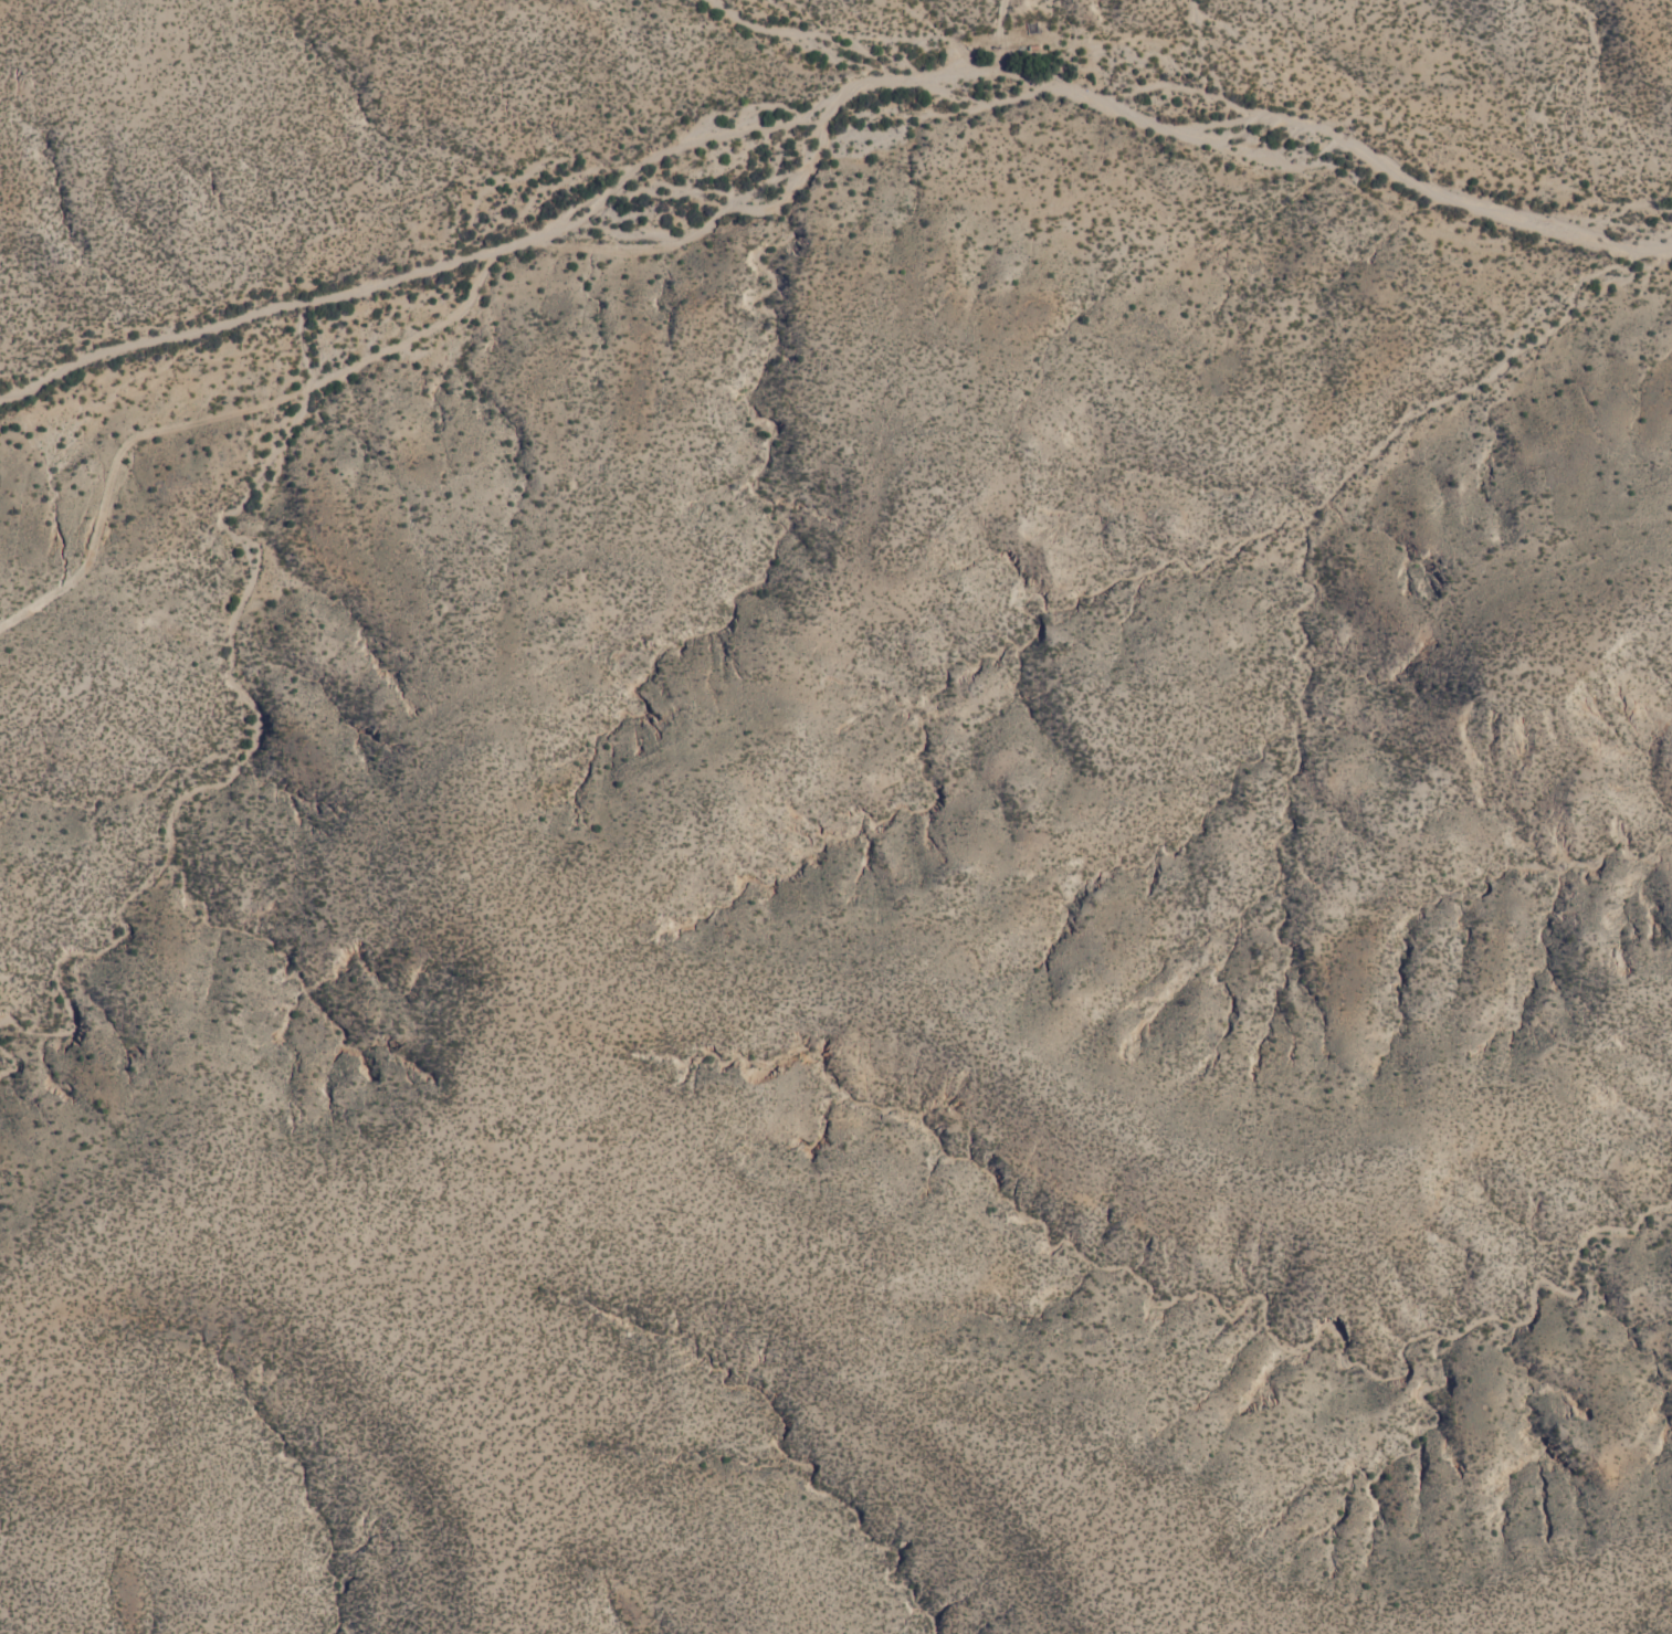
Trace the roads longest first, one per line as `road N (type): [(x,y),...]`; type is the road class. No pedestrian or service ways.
road 1 (track): [(0,631),(71,583),(86,563),(117,455),(135,440),(299,394),(455,318),(500,250),(628,252),(685,238),(750,193),(803,173),(828,106),(842,89),(993,68),(1002,0)]

